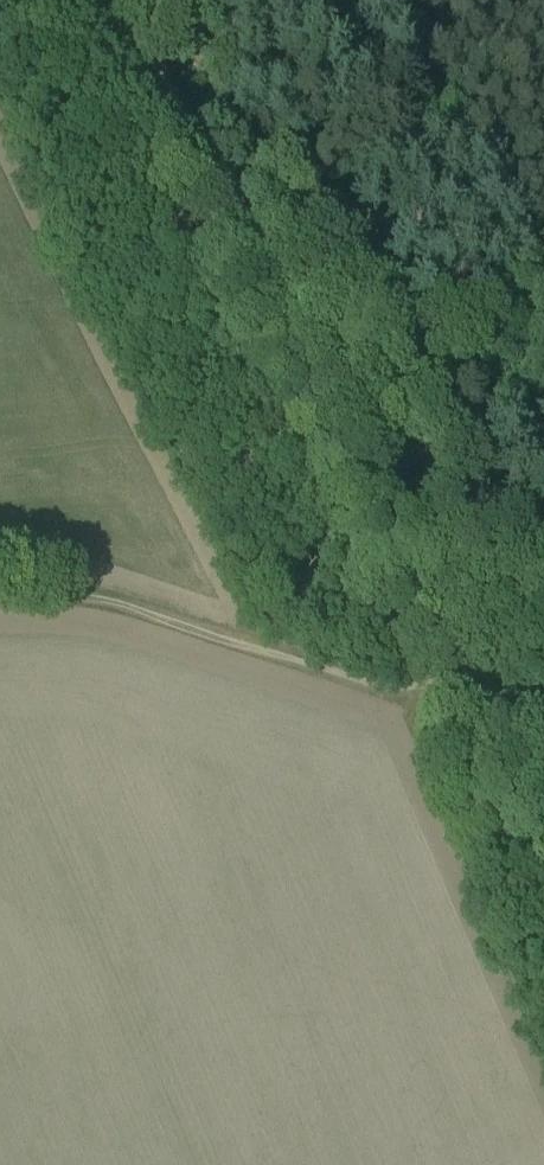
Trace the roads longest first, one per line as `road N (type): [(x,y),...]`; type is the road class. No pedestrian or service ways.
road 1 (track): [(536,706),(130,0)]
road 2 (track): [(0,597),(123,604),(348,678),(490,691),(536,706)]

